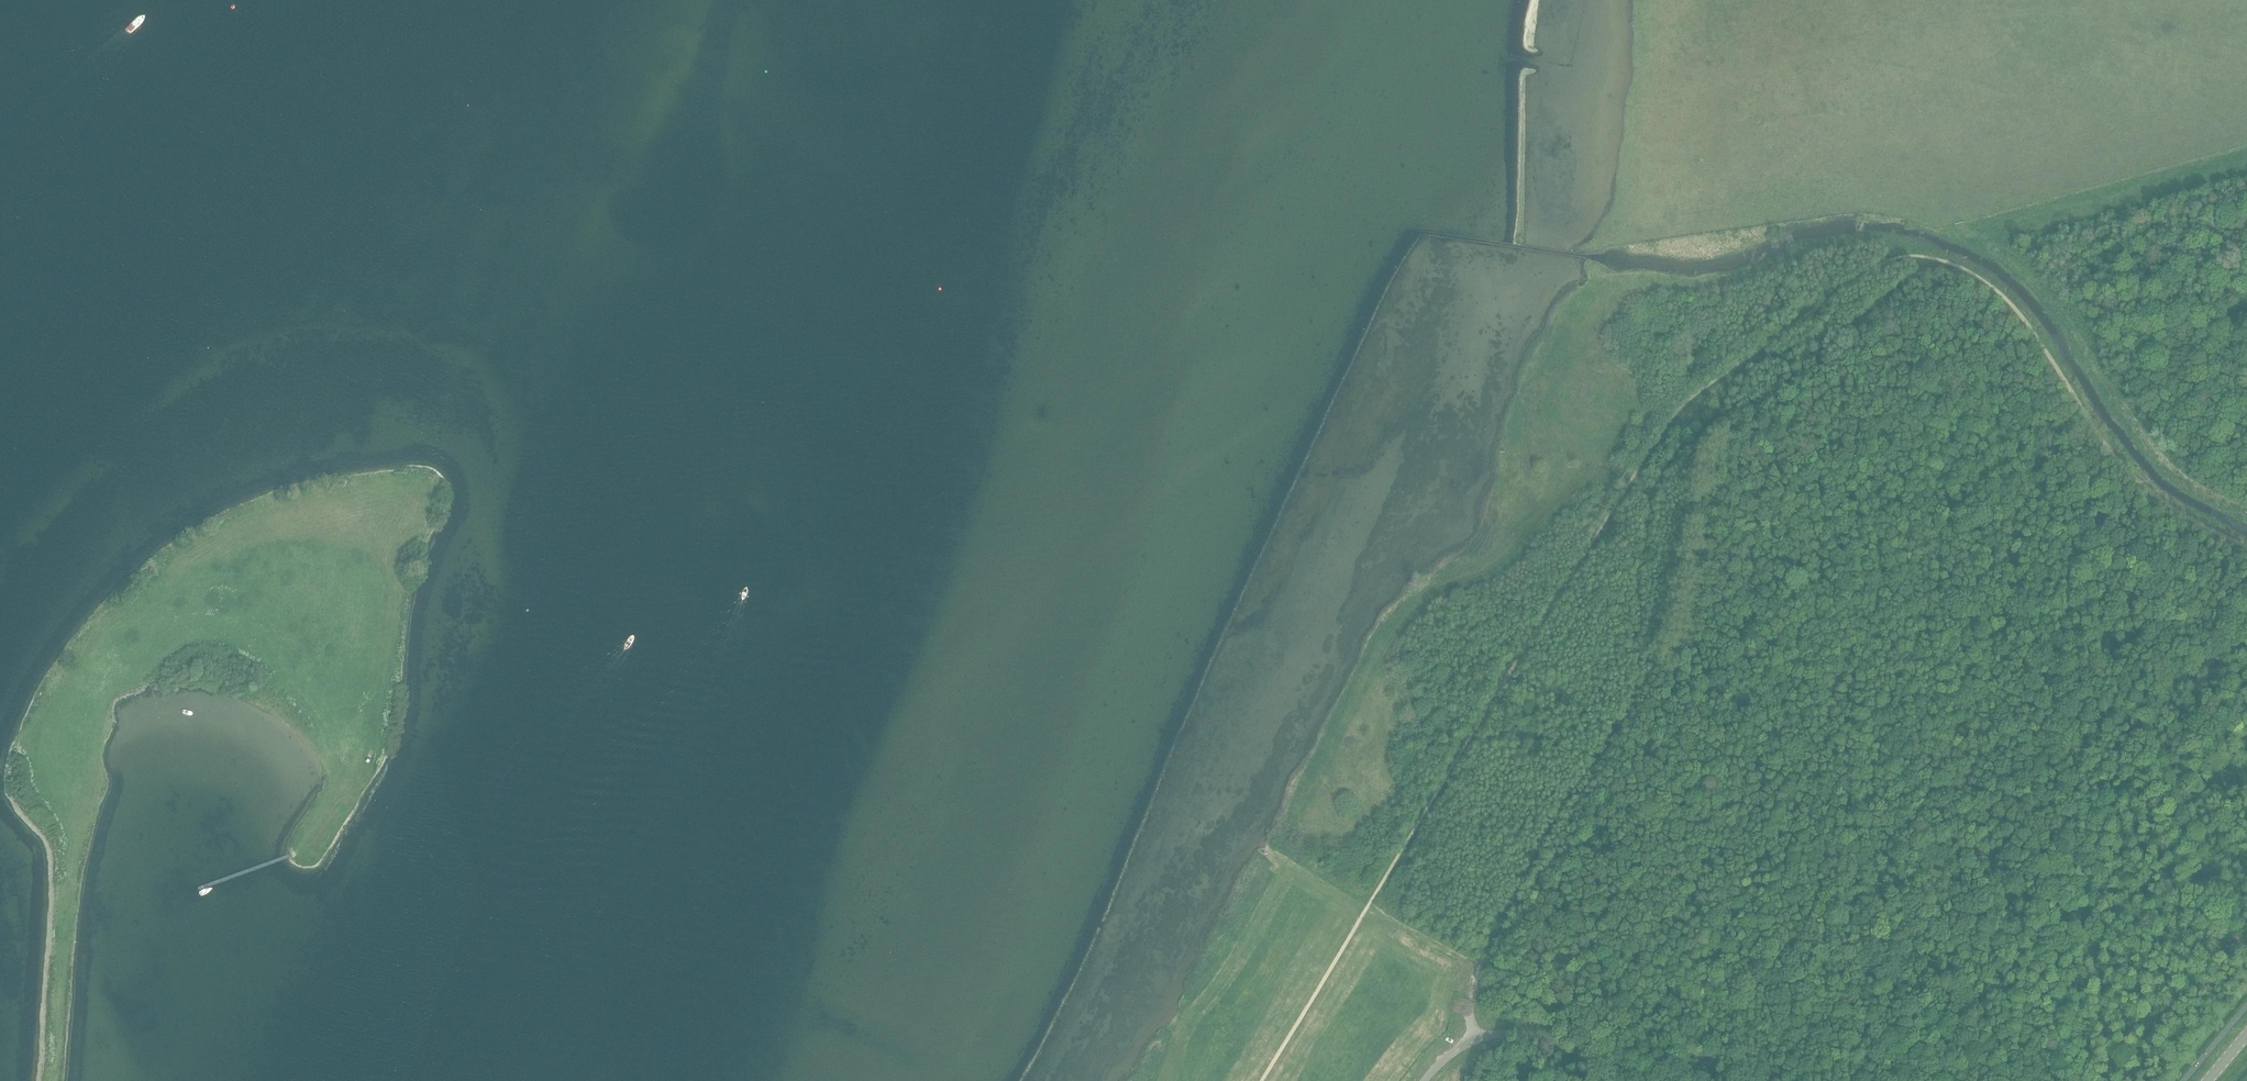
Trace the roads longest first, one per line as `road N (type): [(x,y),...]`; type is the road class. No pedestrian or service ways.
road 1 (unclassified): [(1631,1080),(1519,1033),(1471,1036),(1425,1080)]

